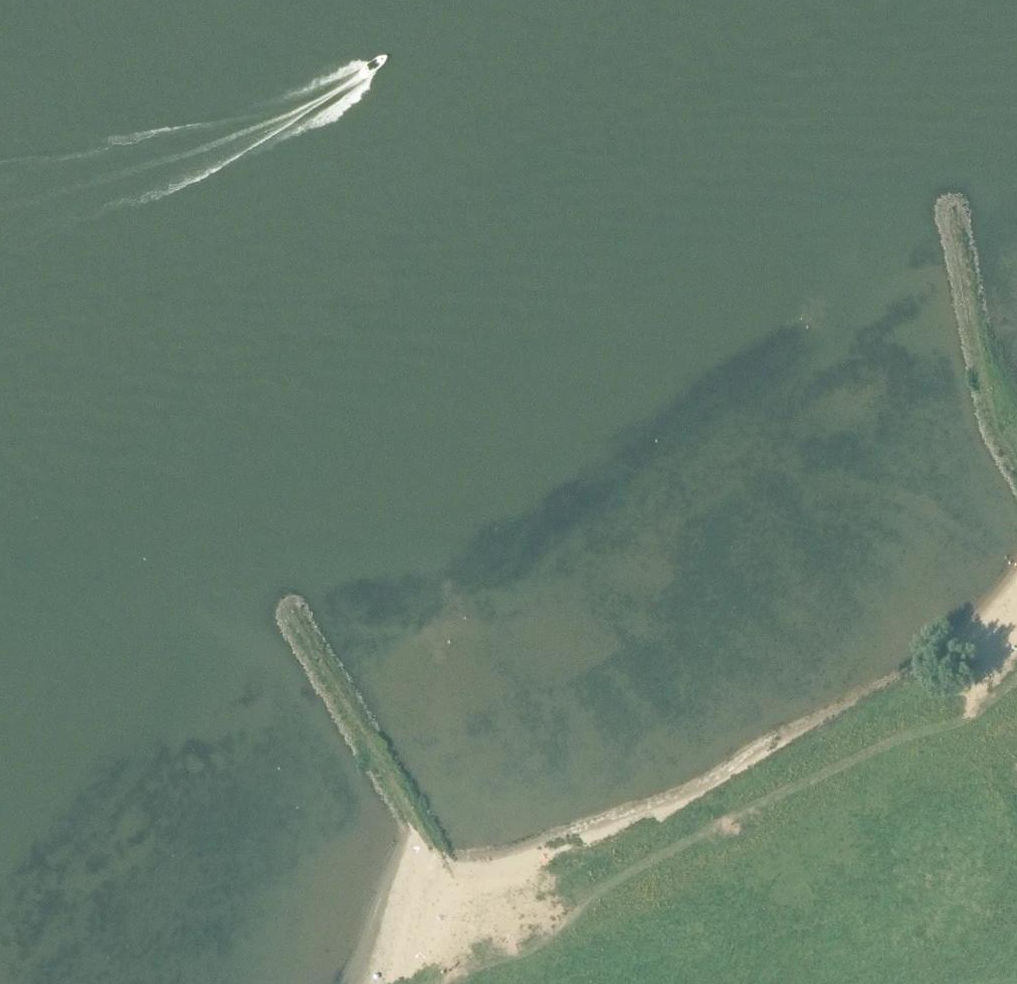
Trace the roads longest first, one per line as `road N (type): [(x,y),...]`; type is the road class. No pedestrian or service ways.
road 1 (track): [(1016,707),(954,723),(820,780),(614,889),(562,937),(474,983)]

